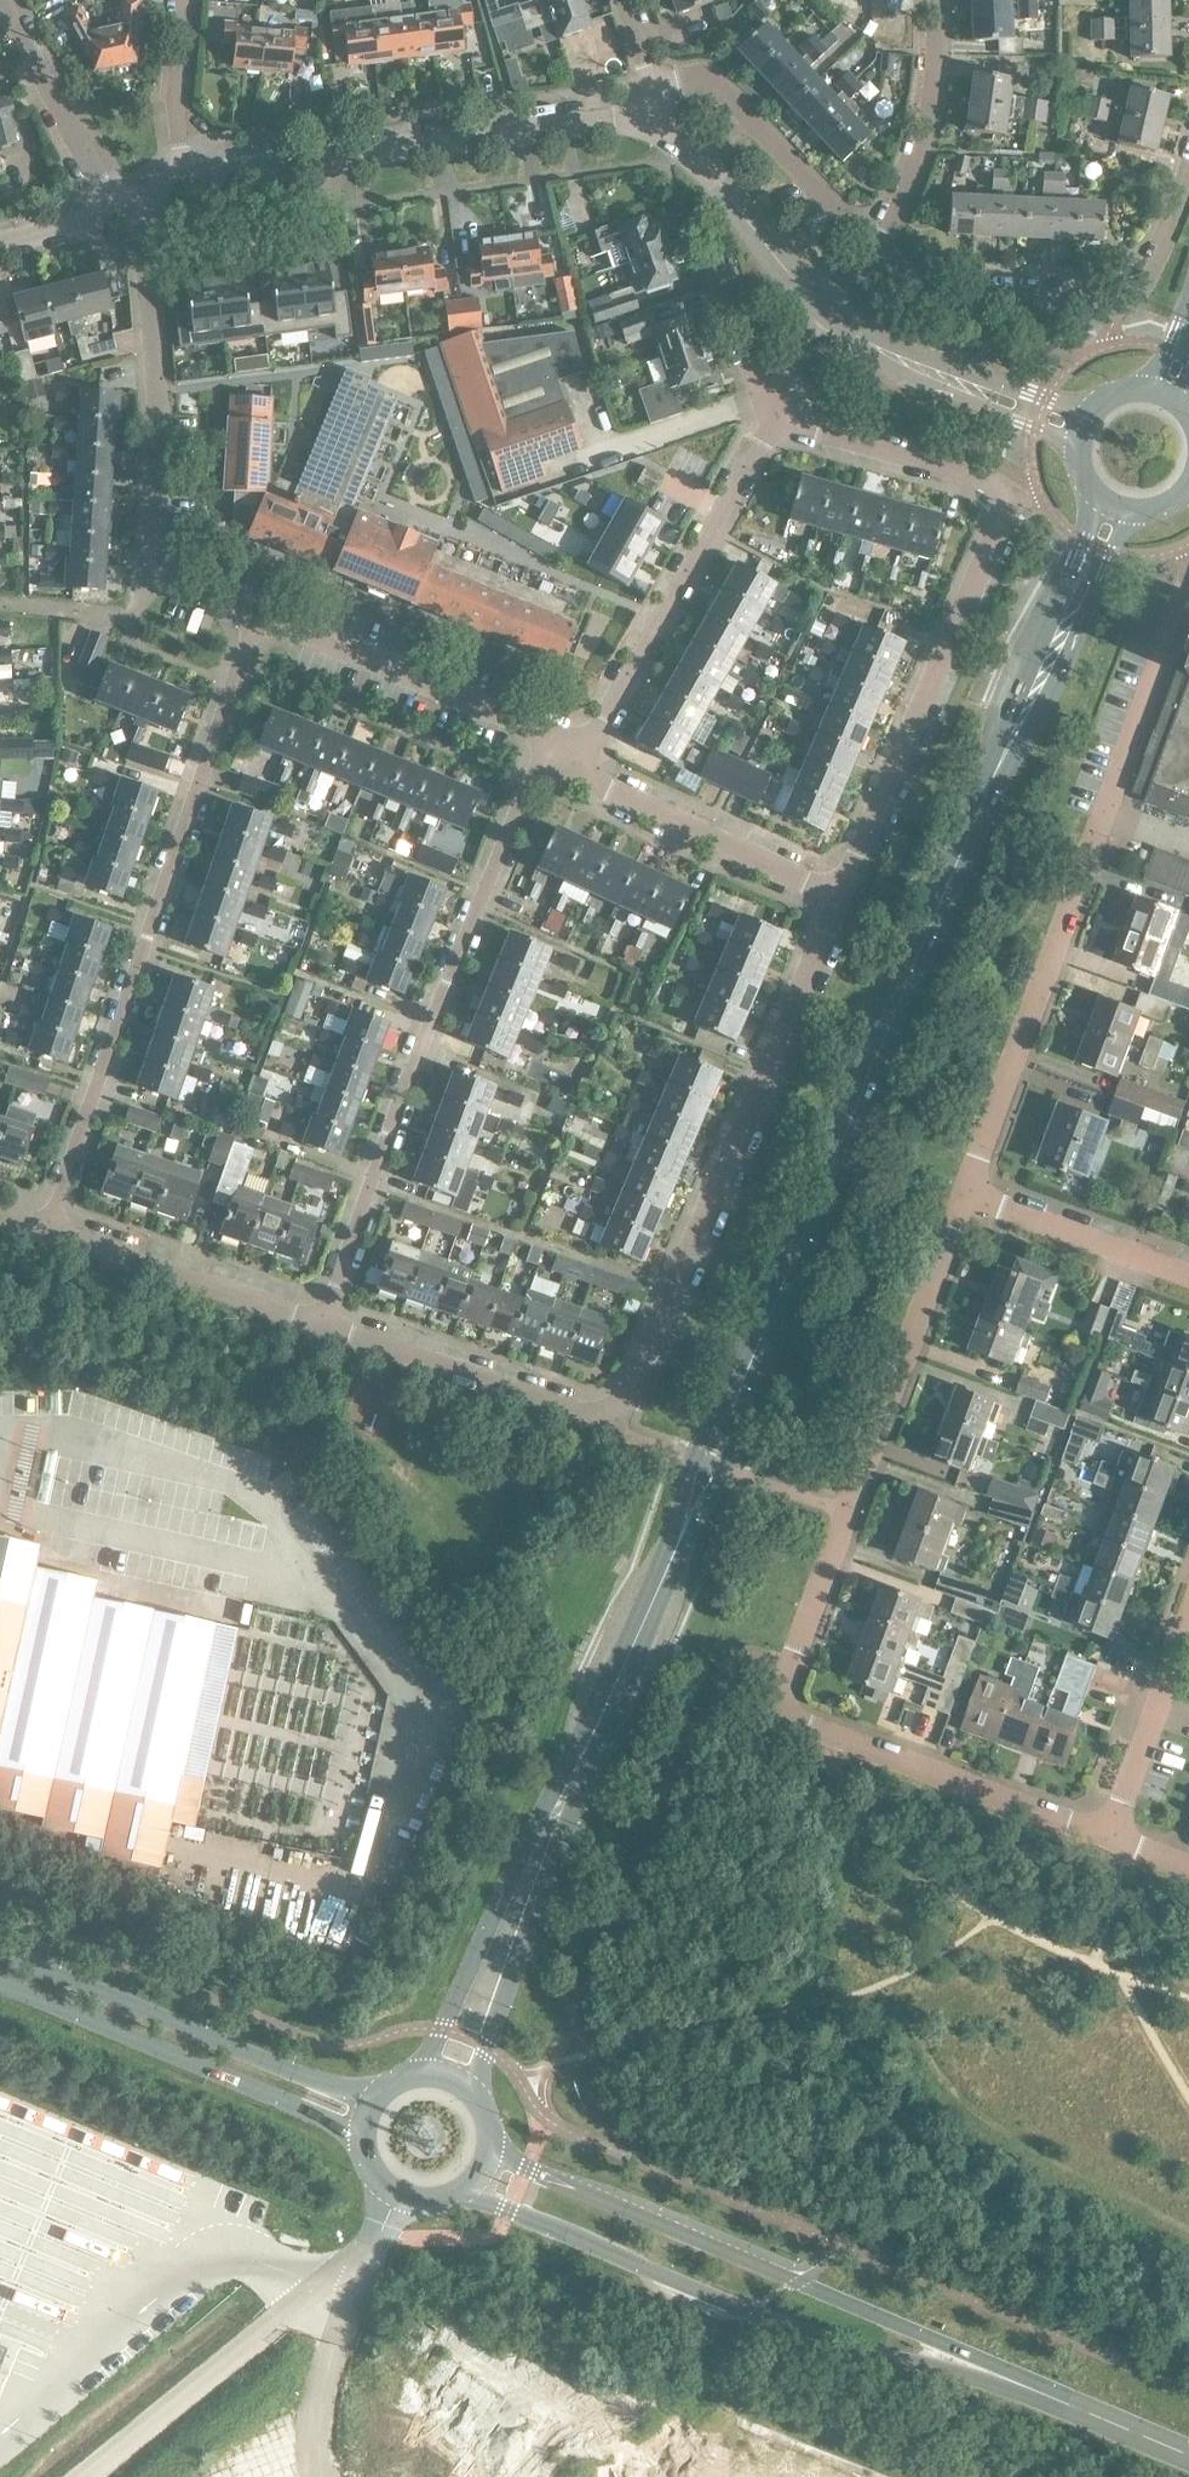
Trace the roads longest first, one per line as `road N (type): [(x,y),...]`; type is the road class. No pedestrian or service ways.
road 1 (residential): [(1108,1832),(791,1710),(797,1664),(861,1507),(968,1189)]
road 2 (residential): [(841,901),(1001,500),(816,441),(773,413)]
road 3 (residential): [(48,1231),(257,612)]
road 4 (secondary): [(1066,2407),(529,2168),(491,2128)]
road 5 (secondary): [(465,2190),(789,2329),(1066,2407)]
road 6 (secondary): [(752,1368),(994,777)]
road 7 (residential): [(320,1324),(548,731)]
road 8 (residential): [(1165,646),(968,1189)]
road 9 (residential): [(611,1429),(841,901)]
road 10 (residential): [(183,178),(650,112)]
road 11 (residential): [(664,614),(379,504),(418,400)]
road 12 (secondary): [(379,2102),(0,1948)]
road 13 (secondary): [(0,1987),(367,2131)]
road 14 (residential): [(880,241),(768,143),(703,72),(633,72)]
road 15 (residential): [(548,731),(257,612)]
road 16 (unclassified): [(611,1429),(320,1324)]
road 17 (residential): [(257,612),(146,581),(134,554),(156,392)]
road 18 (secondary): [(994,777),(1076,646),(1111,552),(1138,514)]
road 19 (secondary): [(1103,501),(994,777)]
road 20 (residential): [(841,901),(579,771)]
road 21 (secondary): [(552,1829),(673,1563)]
road 22 (unclassified): [(320,1324),(48,1231)]
road 23 (secondary): [(552,1829),(421,2077)]
road 24 (secondary): [(476,2097),(552,1829)]
road 25 (residential): [(830,316),(690,167),(650,112)]
road 26 (residential): [(880,241),(930,139),(944,47),(940,0)]
road 27 (residential): [(1112,310),(951,294),(880,241)]
road 28 (residential): [(1188,1271),(968,1189)]
road 29 (residential): [(113,209),(0,6)]
road 30 (residential): [(760,398),(604,451),(582,390)]
road 31 (residential): [(664,614),(773,413)]
road 32 (residential): [(1108,1832),(1188,1618)]
road 33 (residential): [(156,392),(292,373),(284,462)]
road 34 (secondary): [(673,1563),(728,1467),(752,1368)]
road 35 (secondary): [(752,1368),(705,1458),(673,1563)]
road 36 (residential): [(156,392),(142,197)]
road 37 (residential): [(916,368),(981,407),(1036,426),(1081,463)]
road 38 (residential): [(1095,411),(916,368)]
road 39 (residential): [(183,178),(174,103),(188,0)]
road 40 (residential): [(579,771),(664,614)]
road 41 (residential): [(1112,310),(1143,287),(1188,190)]
road 42 (secondary): [(367,2131),(374,2168),(400,2194),(433,2202),(465,2190)]
road 43 (secondary): [(1188,2457),(1066,2407)]
road 44 (residential): [(760,398),(728,363),(704,283)]

